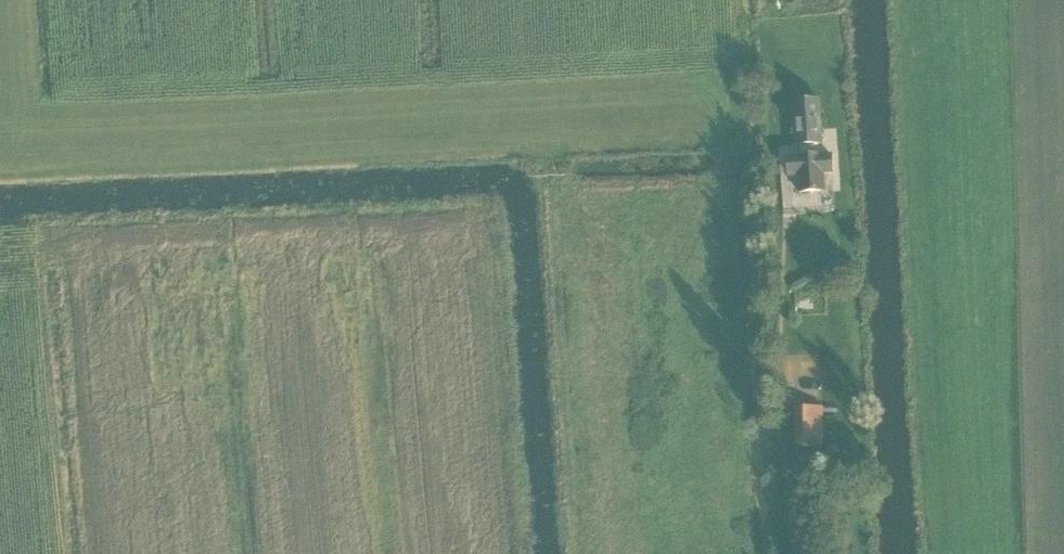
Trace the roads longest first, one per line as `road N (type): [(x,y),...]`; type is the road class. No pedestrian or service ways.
road 1 (track): [(787,553),(783,431),(798,349)]

